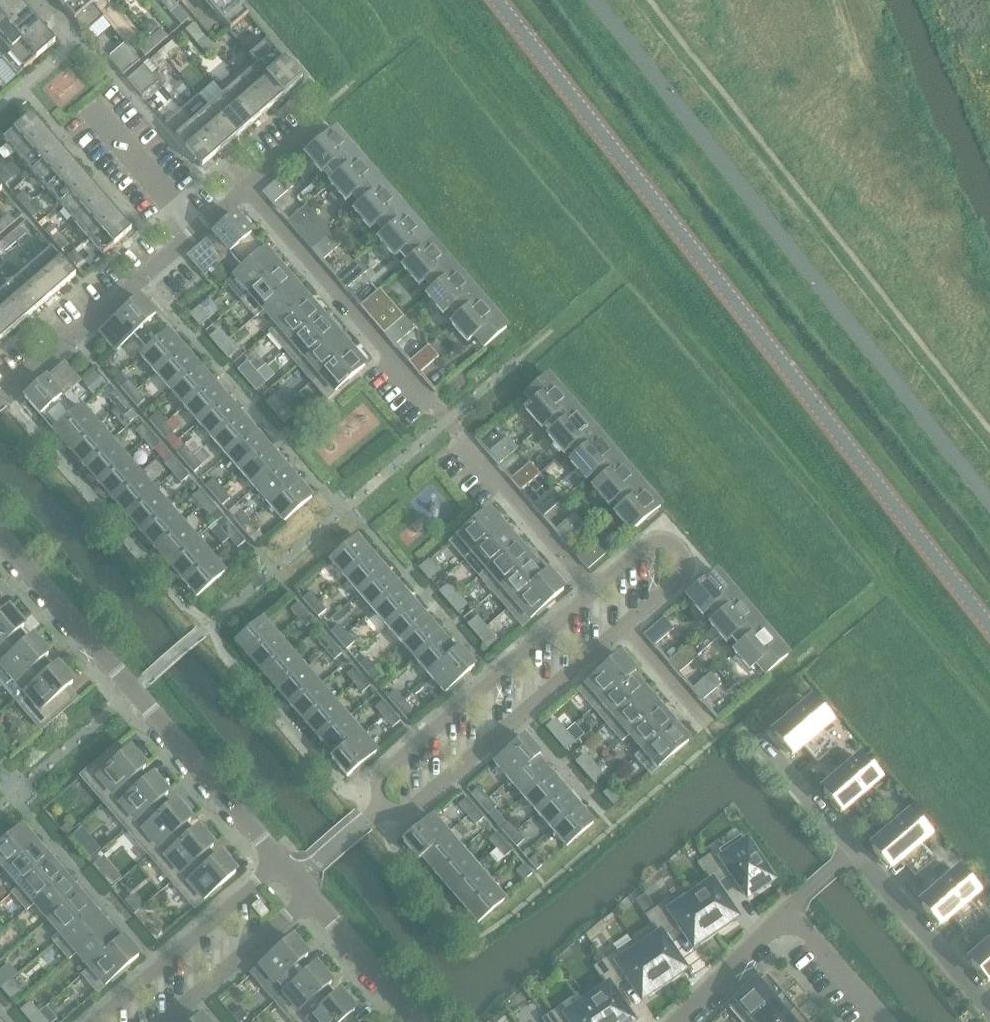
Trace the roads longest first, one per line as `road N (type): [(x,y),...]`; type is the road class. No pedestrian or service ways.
road 1 (tertiary): [(989,625),(497,0)]
road 2 (track): [(651,0),(989,432)]
road 3 (residential): [(281,864),(0,535)]
road 4 (residential): [(0,400),(247,187)]
road 5 (residential): [(596,591),(380,775),(376,812)]
road 6 (residential): [(376,812),(412,809),(625,629)]
road 7 (residential): [(247,187),(438,410)]
road 8 (residential): [(281,864),(97,1021)]
road 9 (residential): [(625,629),(690,573),(683,545),(652,543),(596,591)]
road 10 (residential): [(458,433),(596,591)]
road 11 (residential): [(164,1021),(310,897)]
road 12 (residential): [(417,1021),(310,897)]
road 13 (residential): [(676,1021),(791,906)]
road 14 (residential): [(889,1021),(791,906)]
road 15 (residential): [(625,629),(705,720)]

